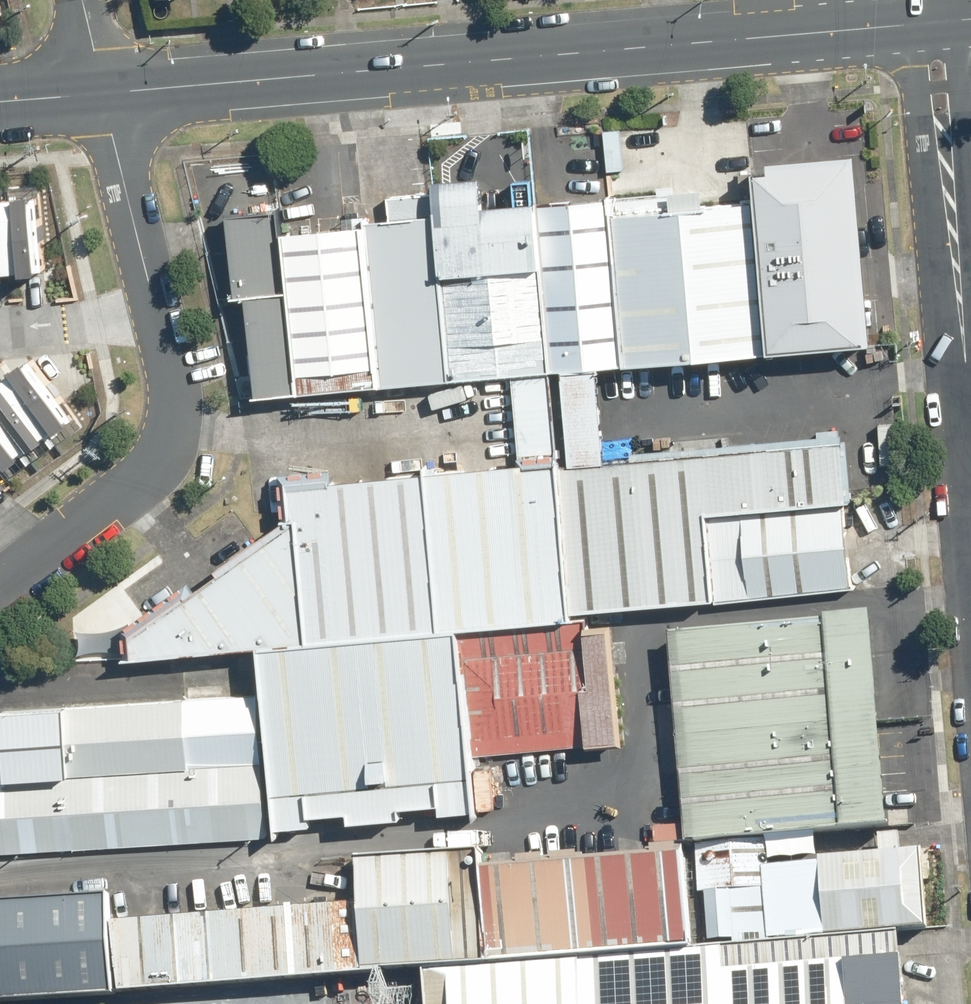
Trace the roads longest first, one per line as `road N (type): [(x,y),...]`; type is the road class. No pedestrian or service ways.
road 1 (secondary): [(102,92),(937,23)]
road 2 (residential): [(970,400),(937,23)]
road 3 (residential): [(153,313),(178,413),(171,447),(148,478),(0,593)]
road 4 (residential): [(102,92),(153,313)]
road 5 (residential): [(153,313),(0,325)]

